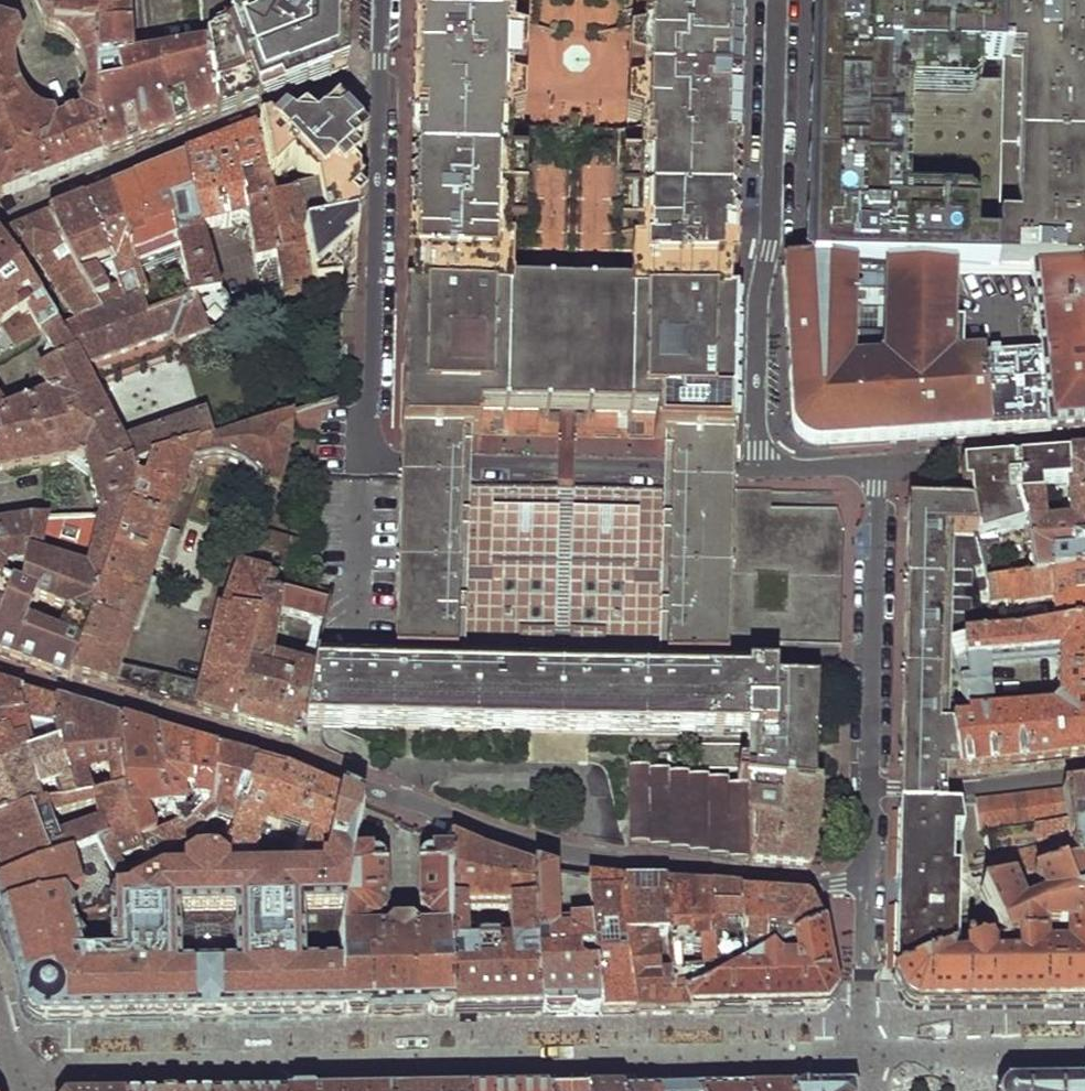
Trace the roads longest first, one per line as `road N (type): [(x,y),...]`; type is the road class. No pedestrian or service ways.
road 1 (residential): [(0,673),(297,759),(562,854),(745,879),(865,877)]
road 2 (residential): [(381,0),(368,430),(374,452),(401,463),(758,470)]
road 3 (residential): [(758,470),(777,0)]
road 4 (residential): [(867,787),(880,463)]
road 5 (residential): [(1084,773),(965,788),(867,787)]
road 6 (residential): [(880,463),(1084,444)]
road 7 (residential): [(871,1053),(865,877)]
road 8 (residential): [(758,470),(880,463)]

